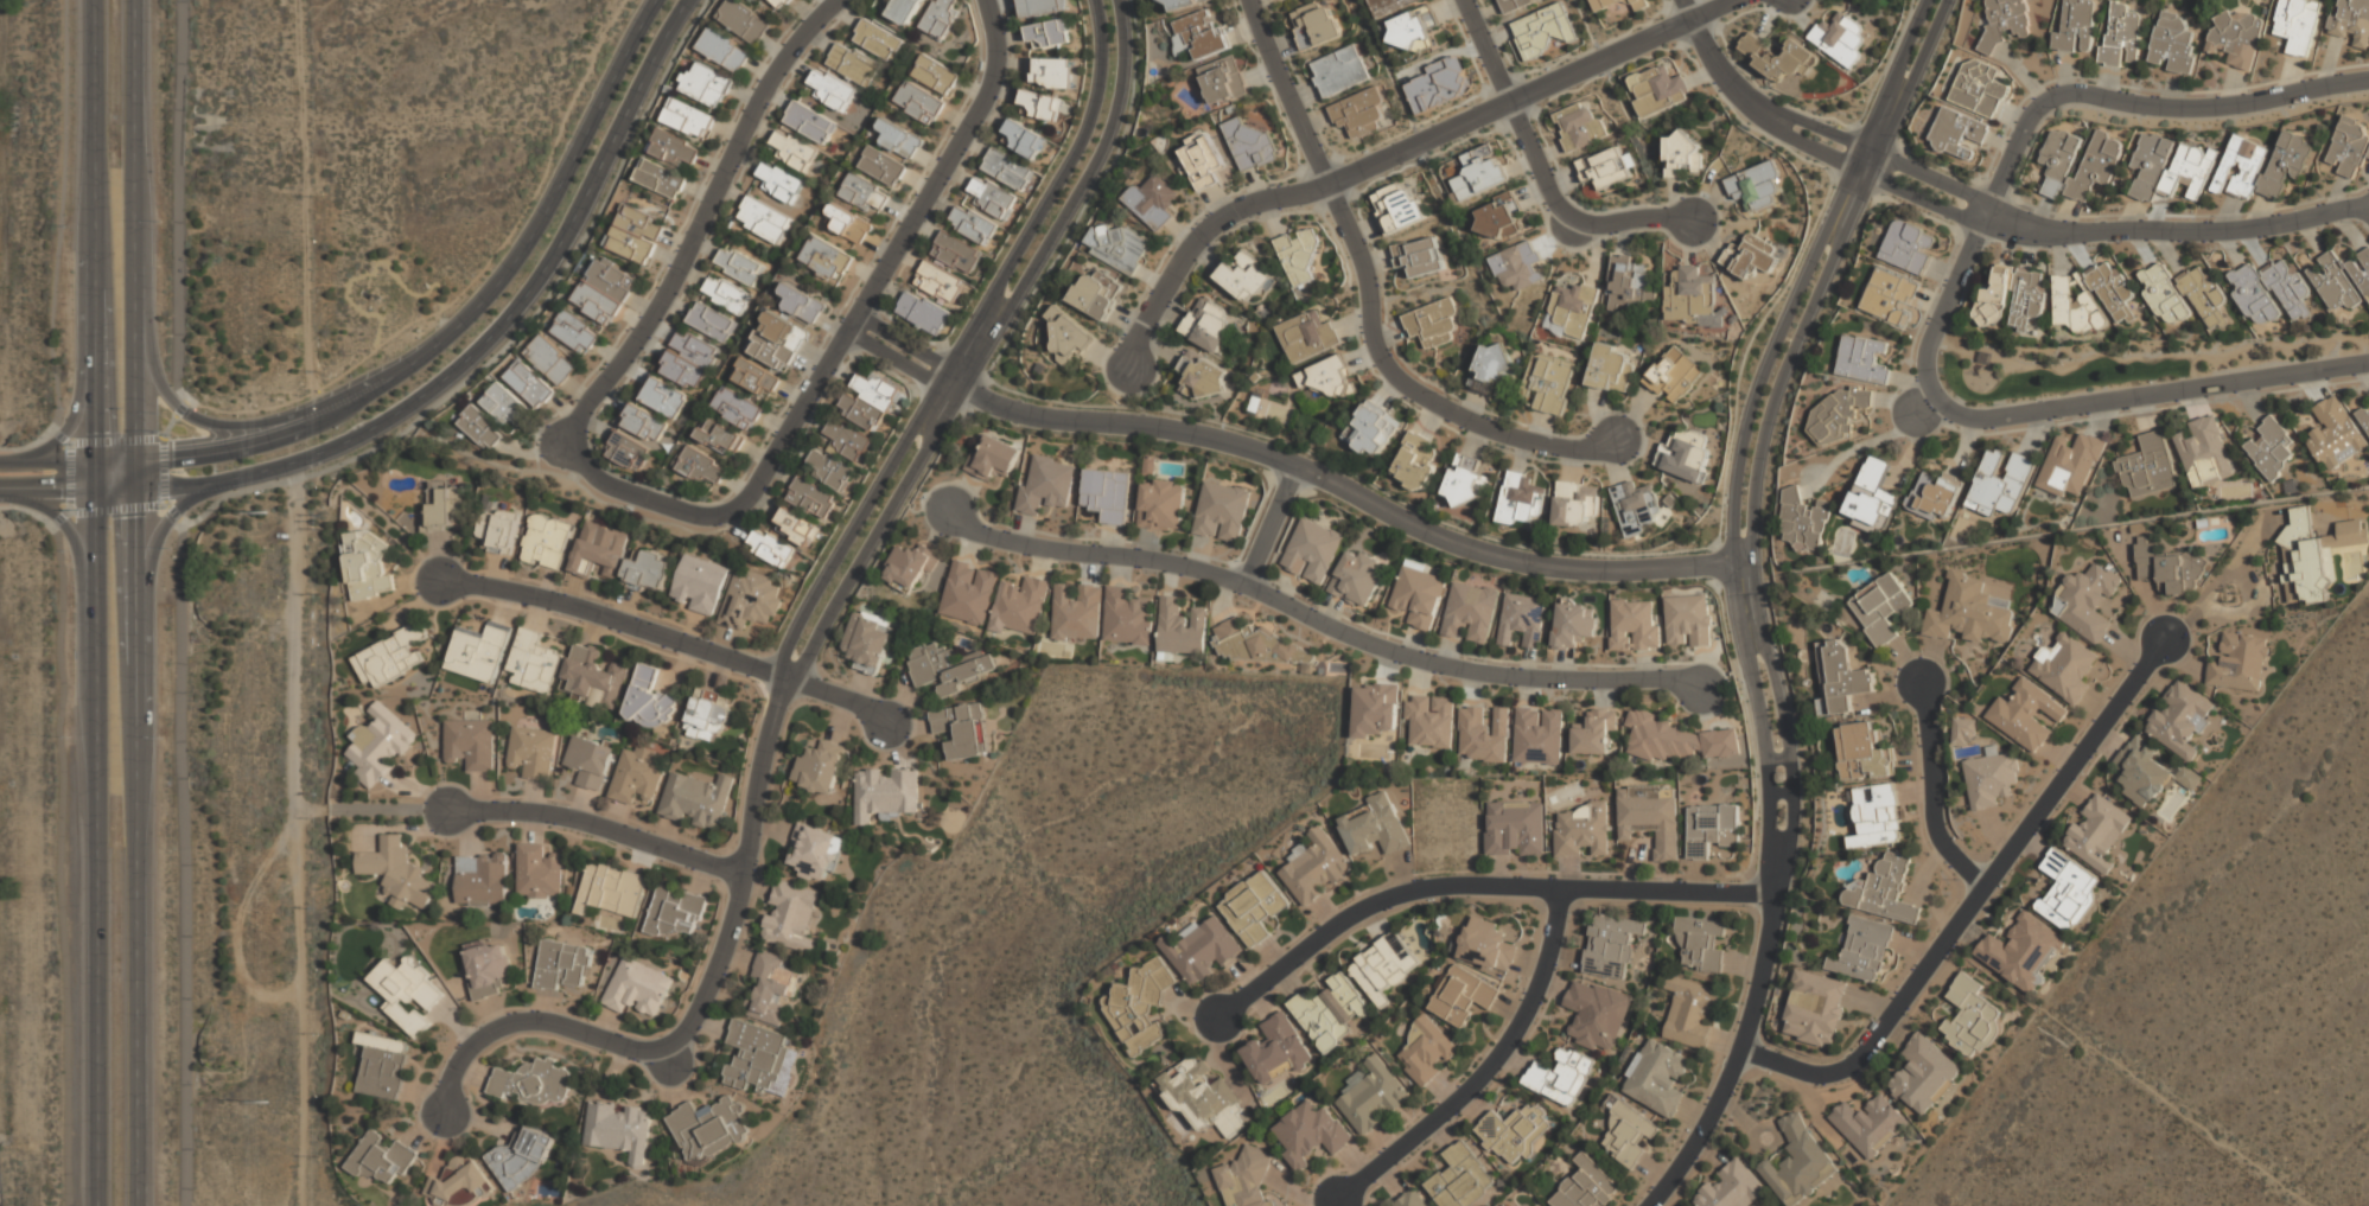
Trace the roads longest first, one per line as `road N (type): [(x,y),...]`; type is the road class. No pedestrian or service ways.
road 1 (primary): [(95,0),(99,1205)]
road 2 (primary): [(136,1205),(134,0)]
road 3 (tertiary): [(135,491),(267,470),(330,447),(389,416),(471,355),(558,245),(688,0)]
road 4 (residential): [(1701,689),(1670,679),(1559,681),(1408,656),(1247,582),(1184,563),(1018,543),(951,512)]
road 5 (residential): [(1739,0),(1330,183),(1224,216),(1189,250),(1133,349),(1131,369)]
road 6 (tertiary): [(656,0),(518,255),(433,347),(350,404),(280,436),(134,462)]
road 7 (residential): [(819,14),(789,47),(657,307),(587,402),(568,447),(585,472),(702,517),(743,505)]
road 8 (residential): [(444,1115),(456,1065),(485,1033),(518,1020),(558,1023),(673,1066),(726,943),(787,678)]
road 9 (residential): [(2368,364),(1991,420),(1945,413),(1928,403),(1924,356),(1988,212)]
road 10 (residential): [(1255,0),(1363,254),(1381,352),(1408,388),(1528,441),(1597,452),(1619,441)]
road 11 (residential): [(1743,1049),(1817,1076),(1852,1065),(2164,639)]
road 12 (residential): [(1221,1015),(1355,913),(1434,887),(1772,895)]
road 13 (tertiary): [(1757,458),(1778,381),(1946,0)]
road 14 (tertiary): [(1927,0),(1763,375),(1740,454)]
road 15 (residential): [(440,580),(600,613),(878,712),(890,727)]
road 16 (residential): [(1752,562),(1571,569),(1513,560),(1299,466)]
road 17 (residential): [(2368,81),(2208,109),(2069,92),(2032,113),(1988,212)]
road 18 (residential): [(960,389),(1109,127),(1120,79),(1116,0)]
road 19 (residential): [(1094,0),(1101,55),(1089,121),(943,377)]
road 20 (residential): [(1339,1191),(1472,1085),(1508,1044),(1539,993),(1562,887)]
road 21 (residential): [(1779,849),(1743,1049),(1693,1148),(1649,1205)]
road 22 (residential): [(2368,208),(2205,232),(2049,234),(1988,212)]
road 23 (residential): [(1740,454),(1733,579),(1762,726),(1768,821)]
road 24 (residential): [(1467,0),(1564,212),(1596,225),(1652,217),(1695,224)]
road 25 (residential): [(1791,821),(1784,723),(1752,576),(1757,458)]
road 26 (primary): [(406,369),(292,414),(233,429),(203,425),(168,402),(134,302)]
road 27 (residential): [(1299,466),(1248,445),(1135,422),(1049,419),(960,389)]
road 28 (residential): [(803,410),(979,108)]
road 29 (residential): [(943,377),(800,621),(783,655),(787,678)]
road 30 (residential): [(787,678),(960,389)]
road 31 (primary): [(136,771),(148,721),(149,569),(159,532),(182,504),(234,477)]
road 32 (residential): [(448,810),(567,817),(744,874)]
road 33 (primary): [(95,260),(70,427),(45,451),(12,462)]
road 34 (residential): [(1922,676),(1943,841),(1988,881)]
road 35 (primary): [(0,500),(61,518),(94,601)]
road 36 (residential): [(1853,167),(1960,216),(1988,212)]
road 37 (residential): [(1988,212),(1969,194),(1862,147)]
road 38 (residential): [(1690,20),(1736,90),(1783,121)]
road 39 (residential): [(1247,582),(1299,466)]

